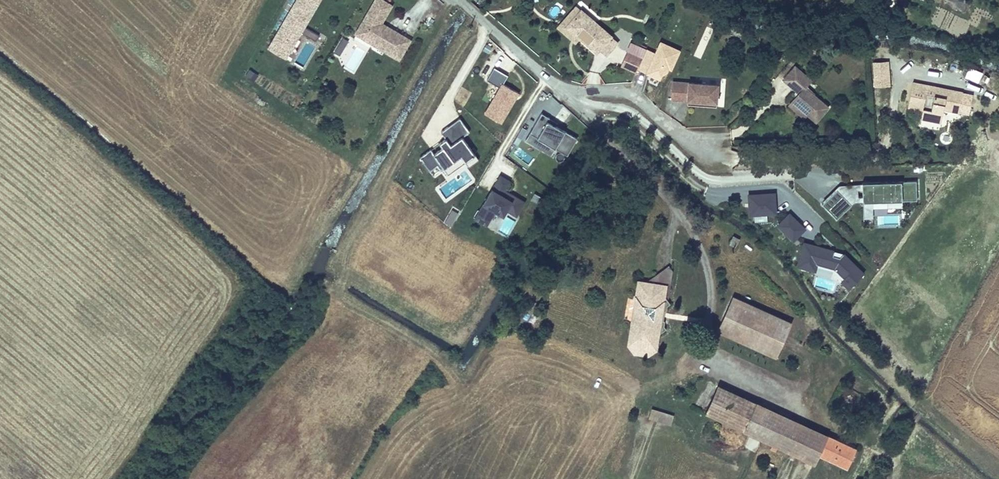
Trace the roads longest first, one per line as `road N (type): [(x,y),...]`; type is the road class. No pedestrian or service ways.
road 1 (residential): [(459,0),(556,86),(626,99),(705,147)]

